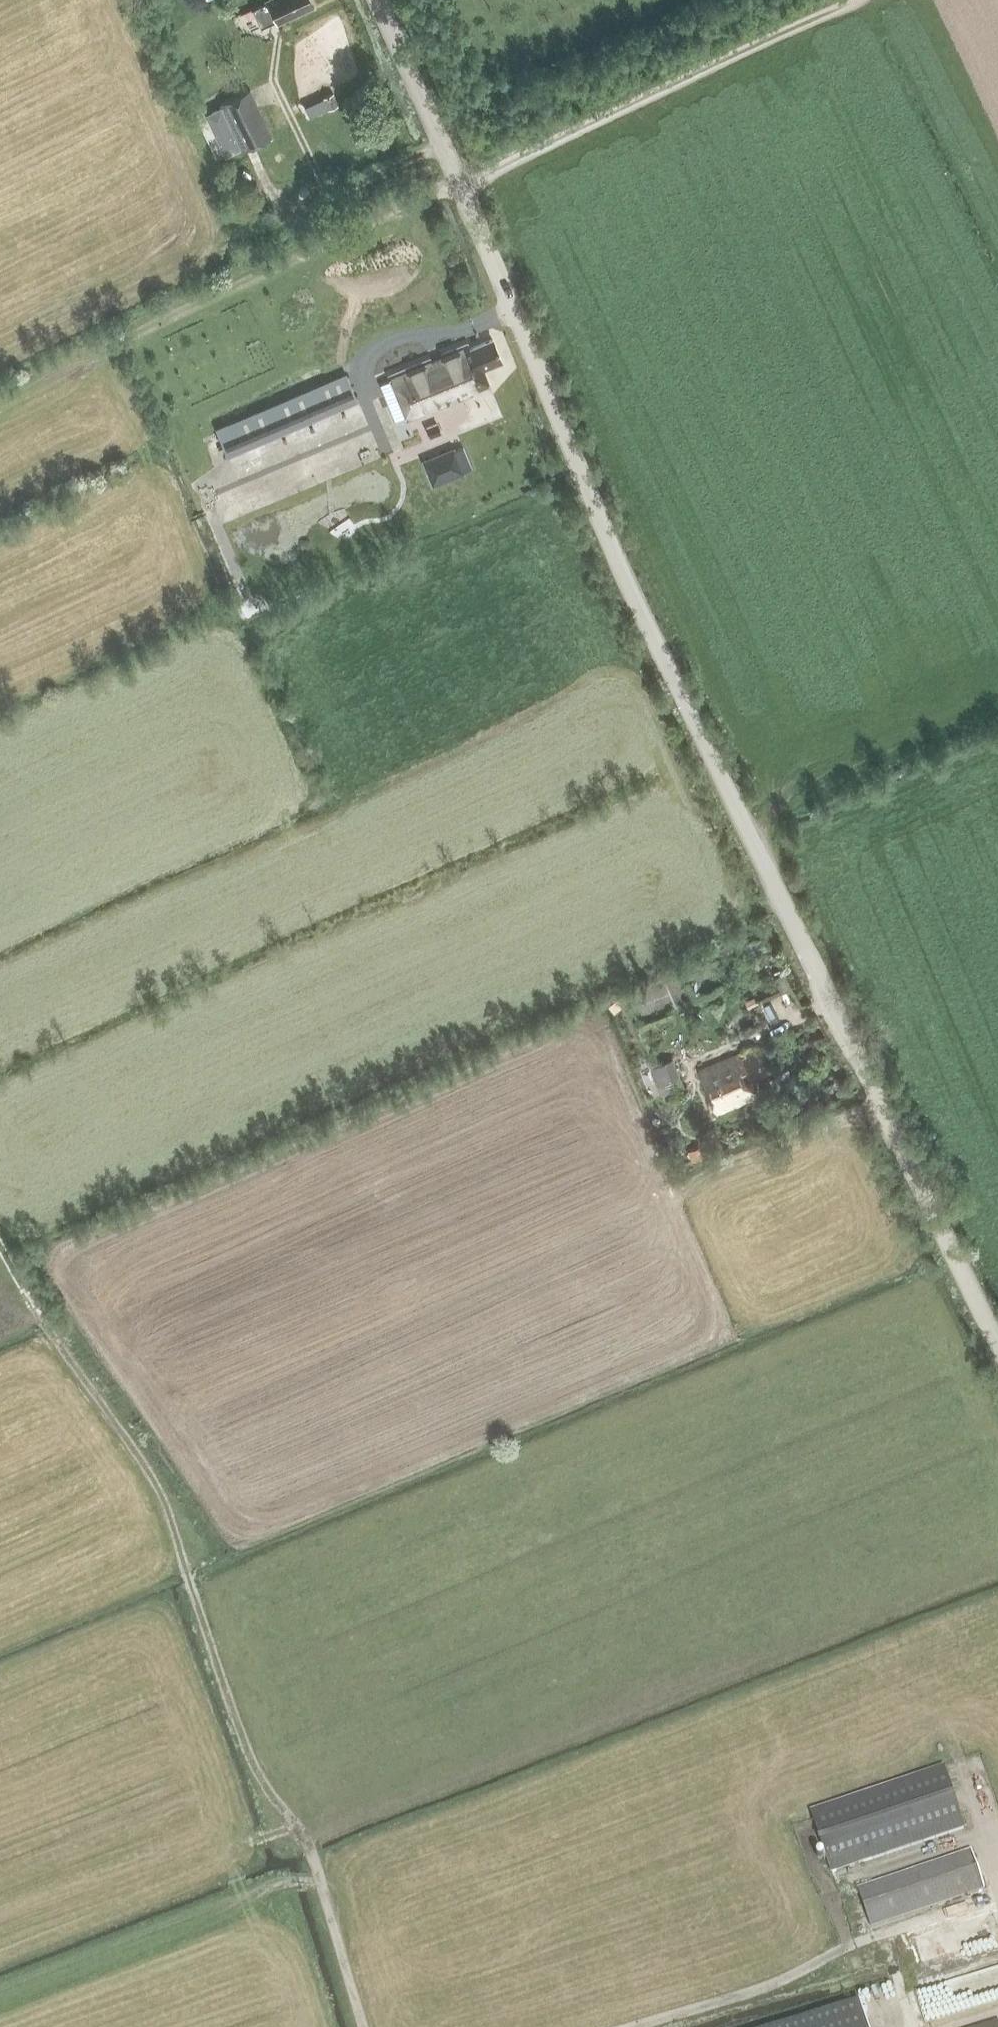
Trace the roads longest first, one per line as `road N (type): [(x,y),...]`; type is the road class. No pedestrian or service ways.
road 1 (tertiary): [(997,1349),(616,572),(377,0)]

